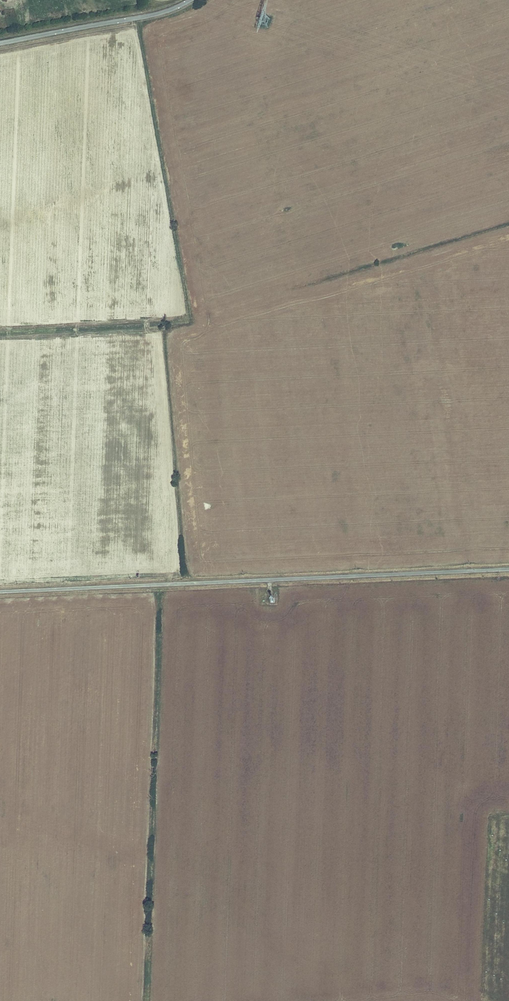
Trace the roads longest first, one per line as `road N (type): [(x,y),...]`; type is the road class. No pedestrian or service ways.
road 1 (residential): [(508,570),(0,592)]
road 2 (unclassified): [(191,0),(142,18),(0,44)]

